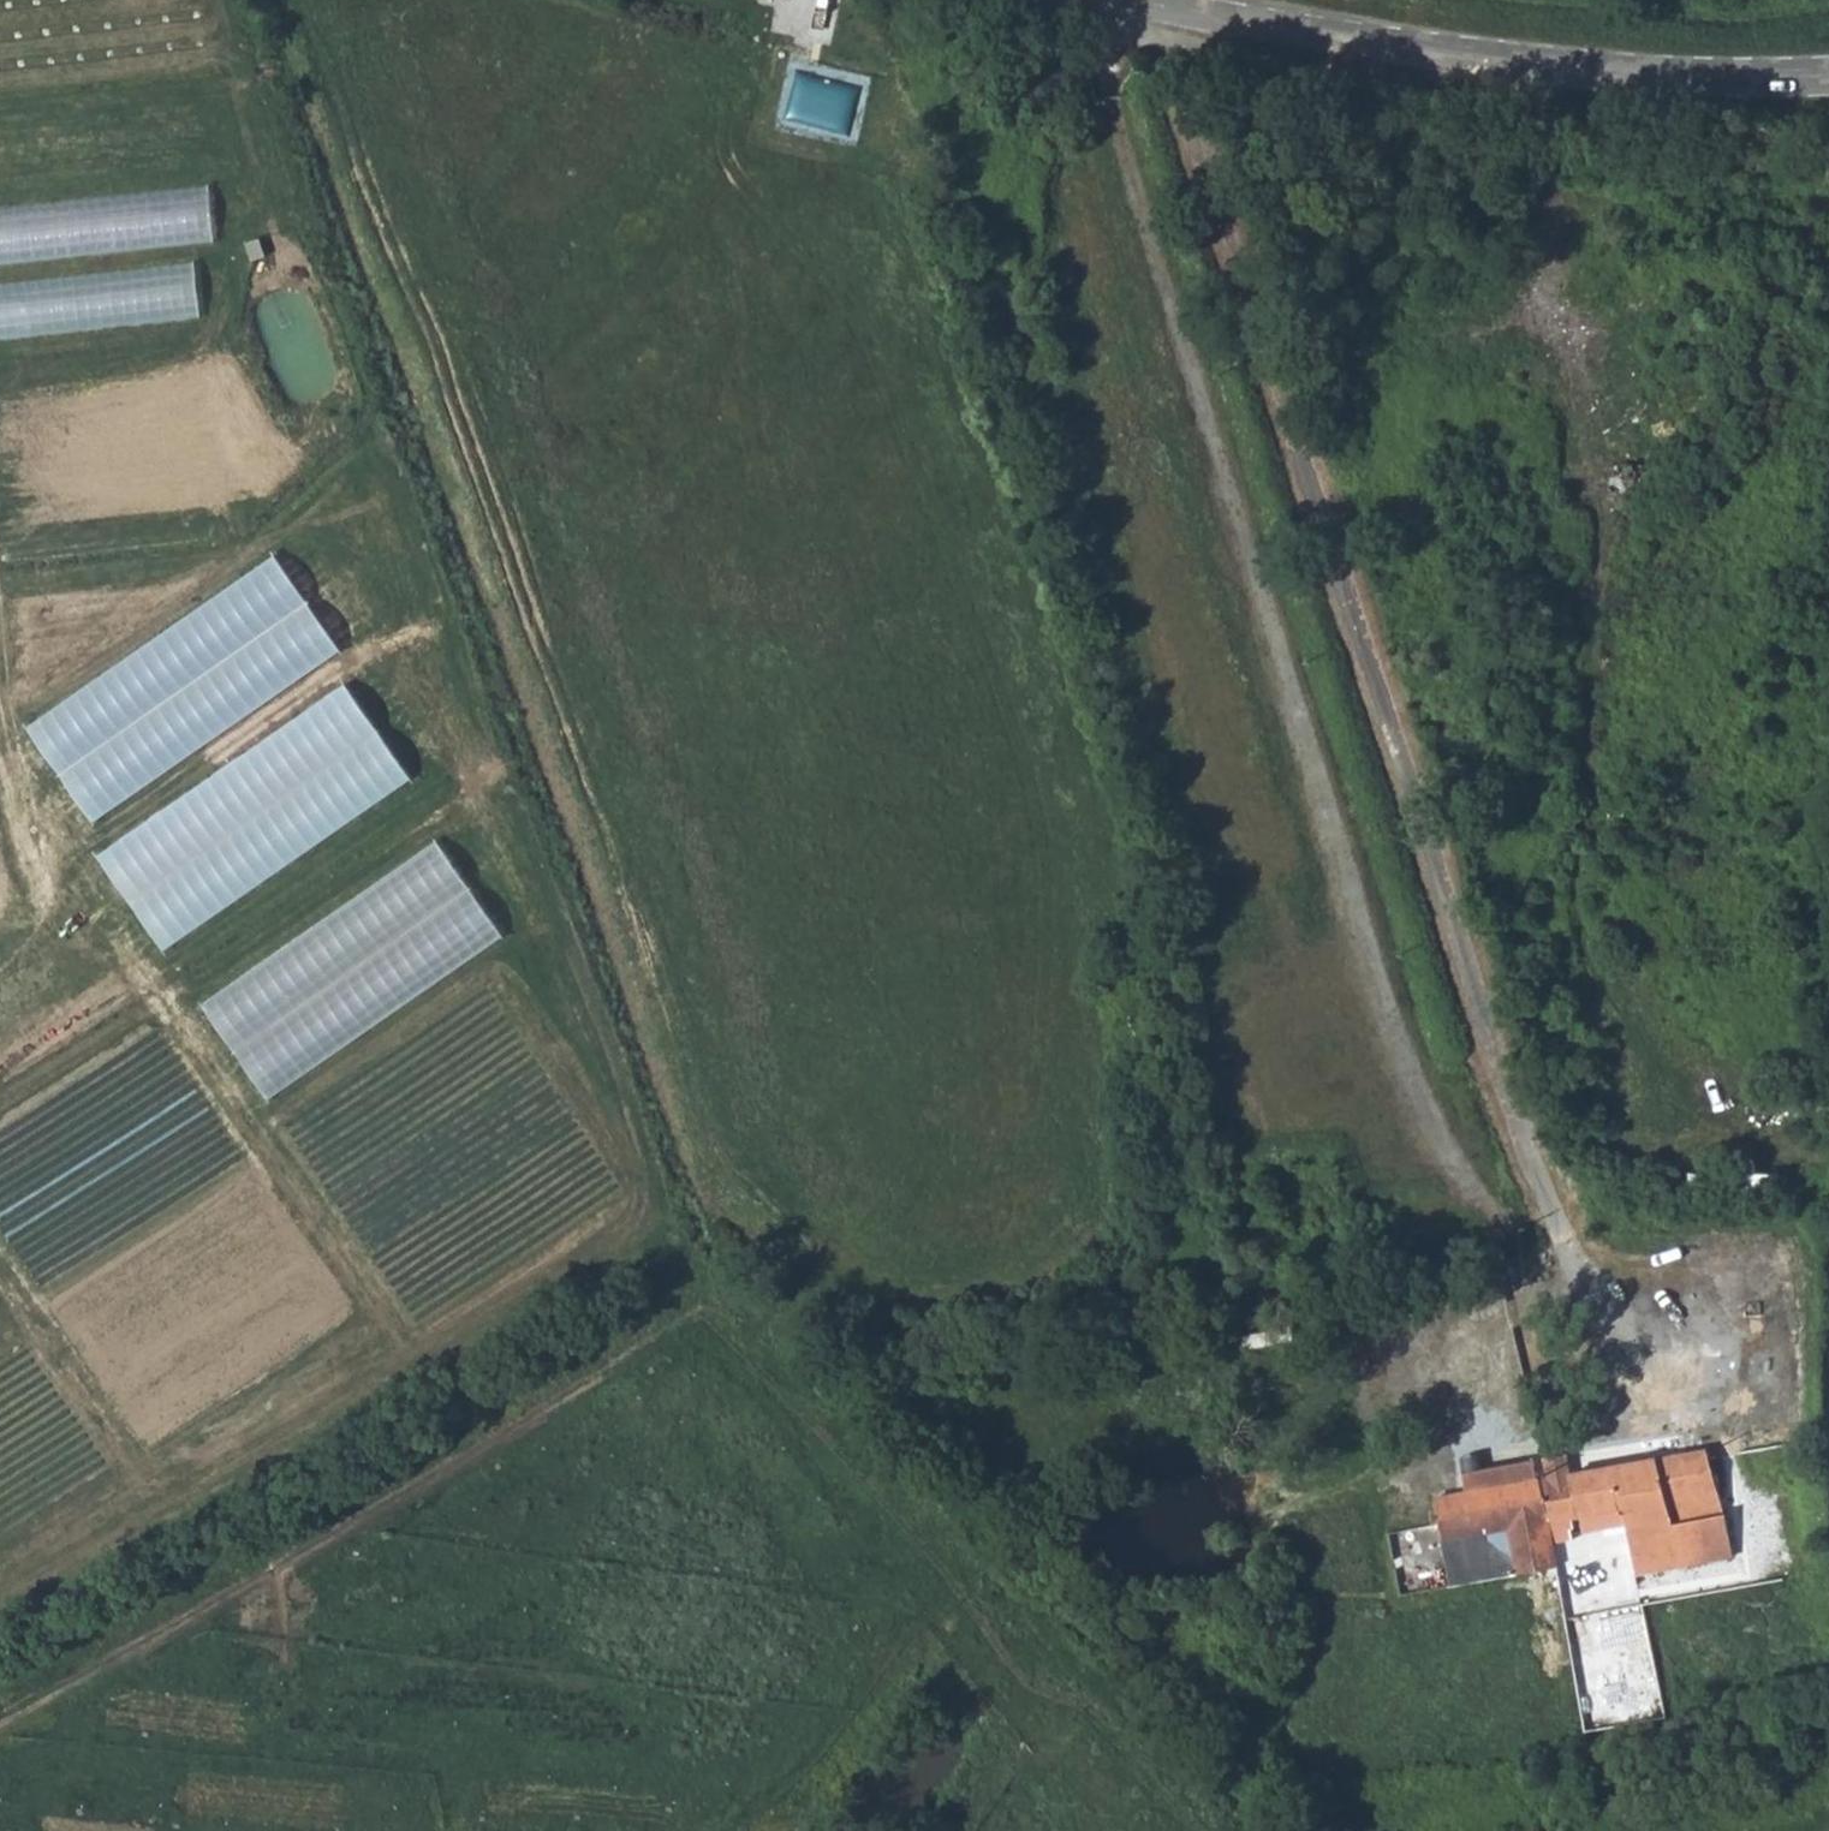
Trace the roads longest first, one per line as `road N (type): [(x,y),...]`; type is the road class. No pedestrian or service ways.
road 1 (tertiary): [(1828,77),(1552,69),(1124,0)]

